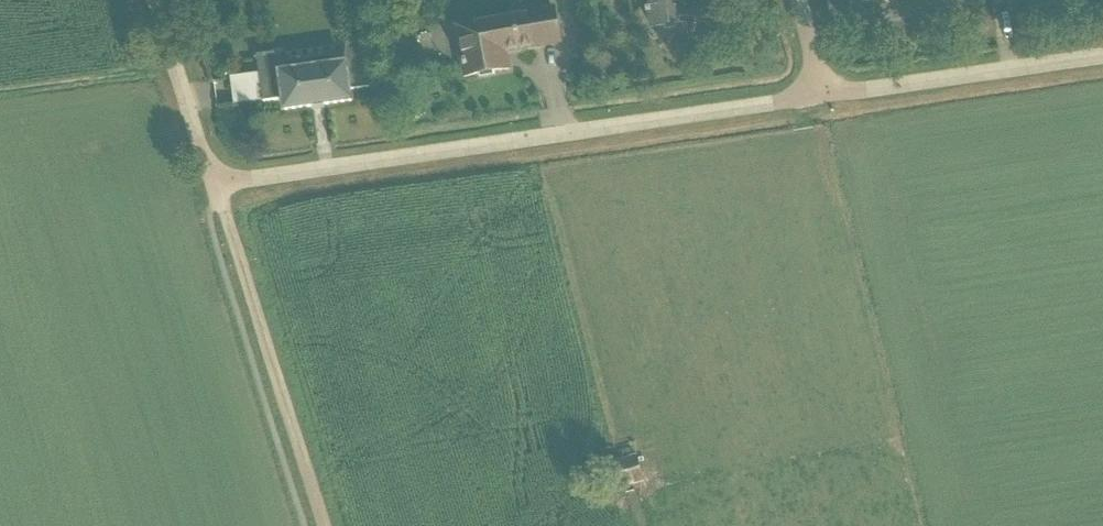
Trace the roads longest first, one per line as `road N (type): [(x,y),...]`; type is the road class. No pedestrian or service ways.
road 1 (residential): [(219,179),(823,98)]
road 2 (track): [(219,179),(322,525)]
road 3 (residential): [(823,98),(1102,58)]
road 4 (residential): [(219,179),(209,170),(154,0)]

